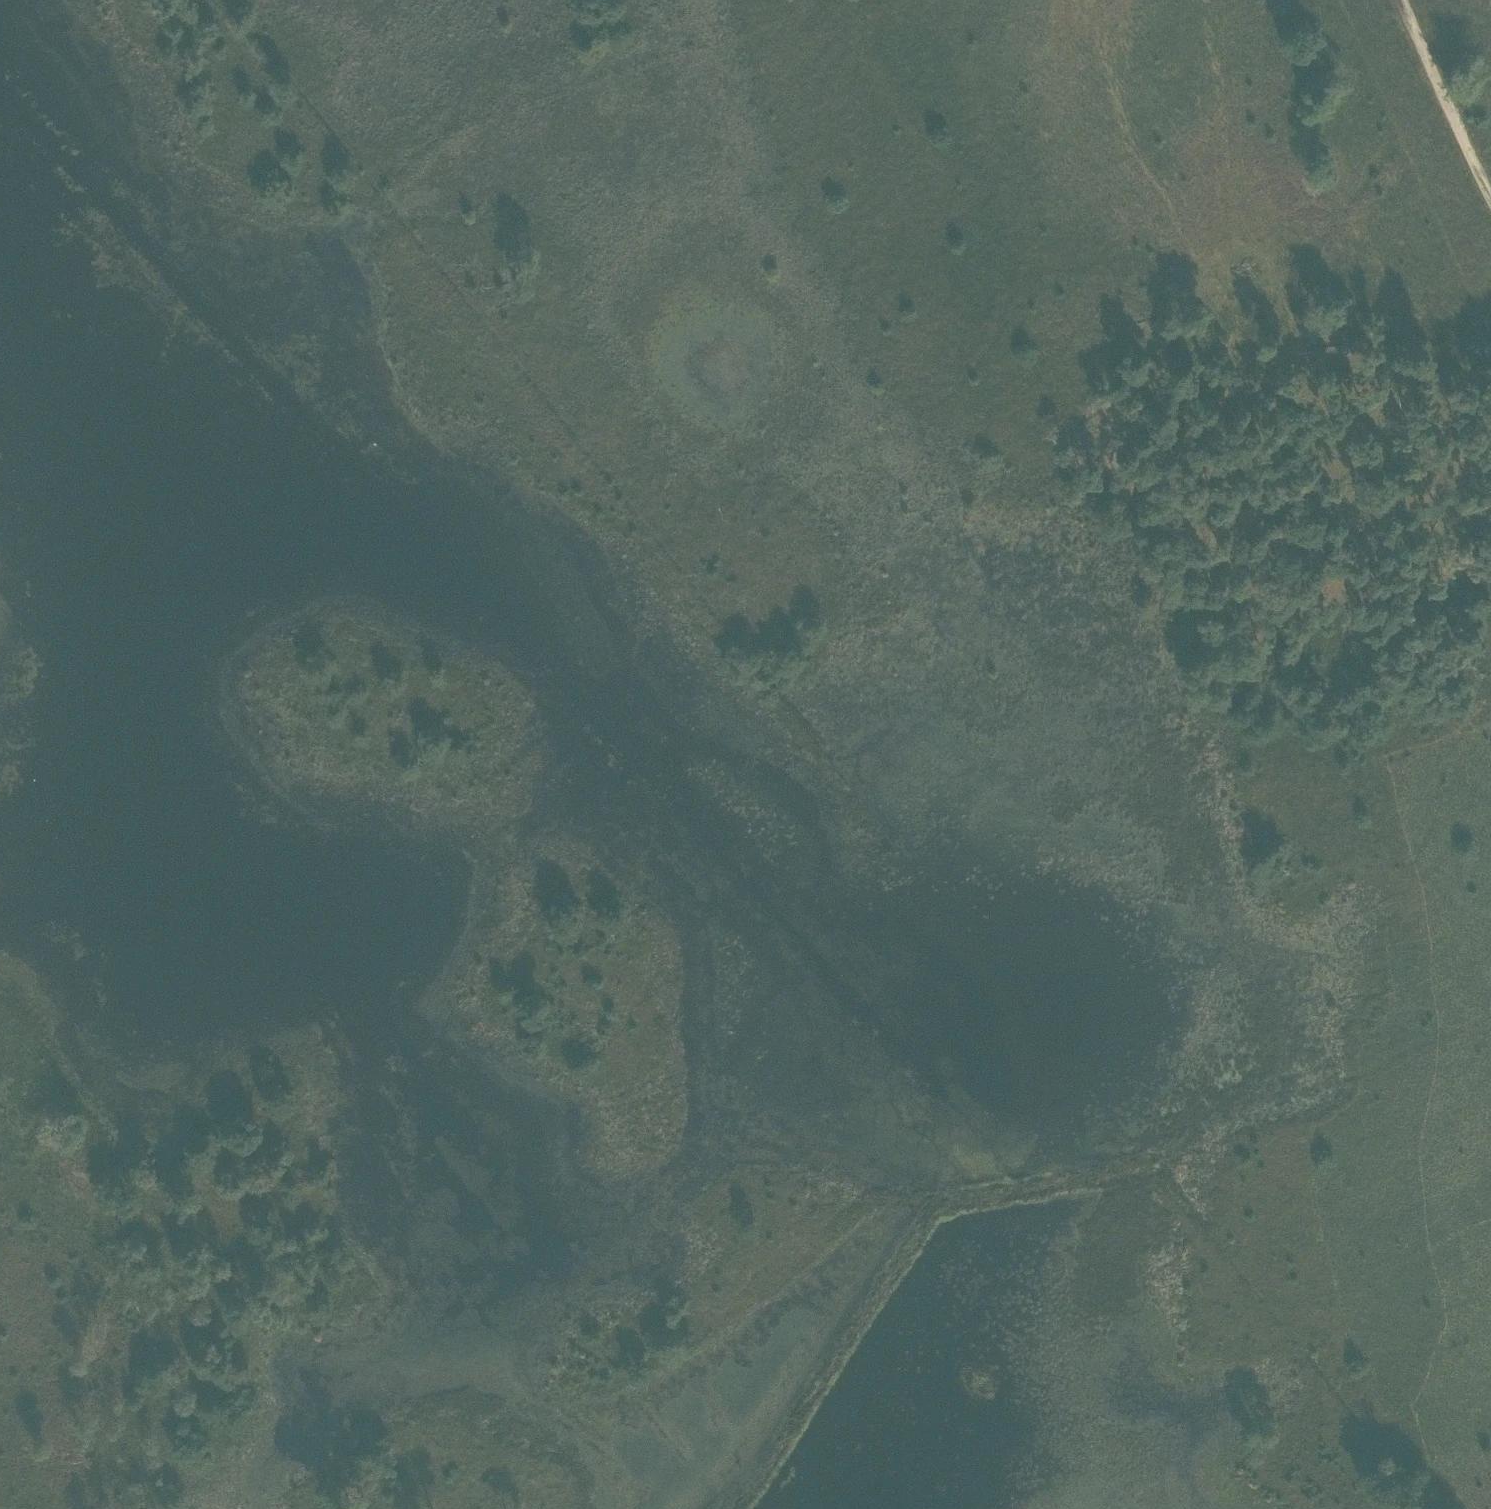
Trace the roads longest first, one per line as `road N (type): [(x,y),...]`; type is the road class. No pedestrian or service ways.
road 1 (track): [(1402,0),(1490,197)]

